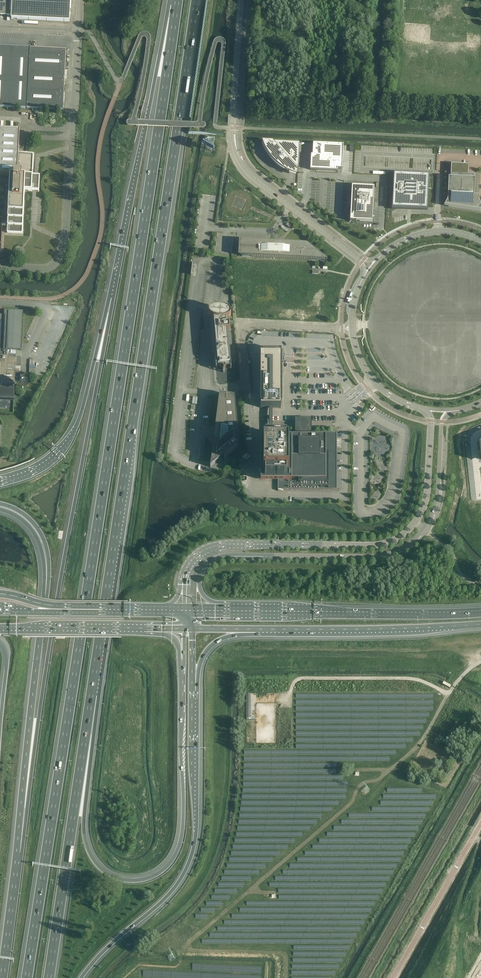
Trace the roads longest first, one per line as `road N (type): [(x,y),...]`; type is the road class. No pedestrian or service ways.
road 1 (motorway): [(174,5),(27,977)]
road 2 (motorway): [(92,694),(197,0)]
road 3 (motorway): [(113,298),(18,852)]
road 4 (track): [(455,685),(428,733),(359,784),(352,800),(186,942),(281,952),(286,977)]
road 5 (motorway): [(180,669),(182,835),(173,859),(147,879),(108,874),(87,845),(92,694)]
road 6 (motorway): [(81,977),(171,892),(190,861),(194,690)]
road 7 (motorway): [(174,5),(113,298)]
road 8 (motorway): [(49,977),(92,694)]
road 9 (motorway): [(45,594),(18,852)]
road 10 (tertiary): [(415,525),(385,545),(211,548),(191,563),(184,585)]
road 11 (trunk): [(480,610),(227,611)]
road 12 (tertiary): [(198,577),(225,556),(388,556),(424,531)]
road 13 (motorway): [(113,298),(68,441),(39,467),(0,481)]
road 14 (trunk): [(255,629),(480,624)]
road 15 (track): [(451,691),(424,677),(300,678),(287,700),(254,699)]
road 16 (tertiary): [(235,126),(248,171),(371,267)]
road 17 (unclassified): [(394,977),(480,823)]
road 18 (residential): [(245,385),(241,338),(249,326),(352,328)]
road 19 (trunk): [(0,627),(155,628)]
road 20 (tertiary): [(424,531),(436,505),(442,422),(454,411)]
road 21 (tertiary): [(235,126),(243,0)]
road 22 (motorway): [(18,852),(2,977)]
road 23 (tertiary): [(422,409),(430,421),(428,486),(415,525)]
road 24 (tertiary): [(480,240),(421,234),(371,267)]

